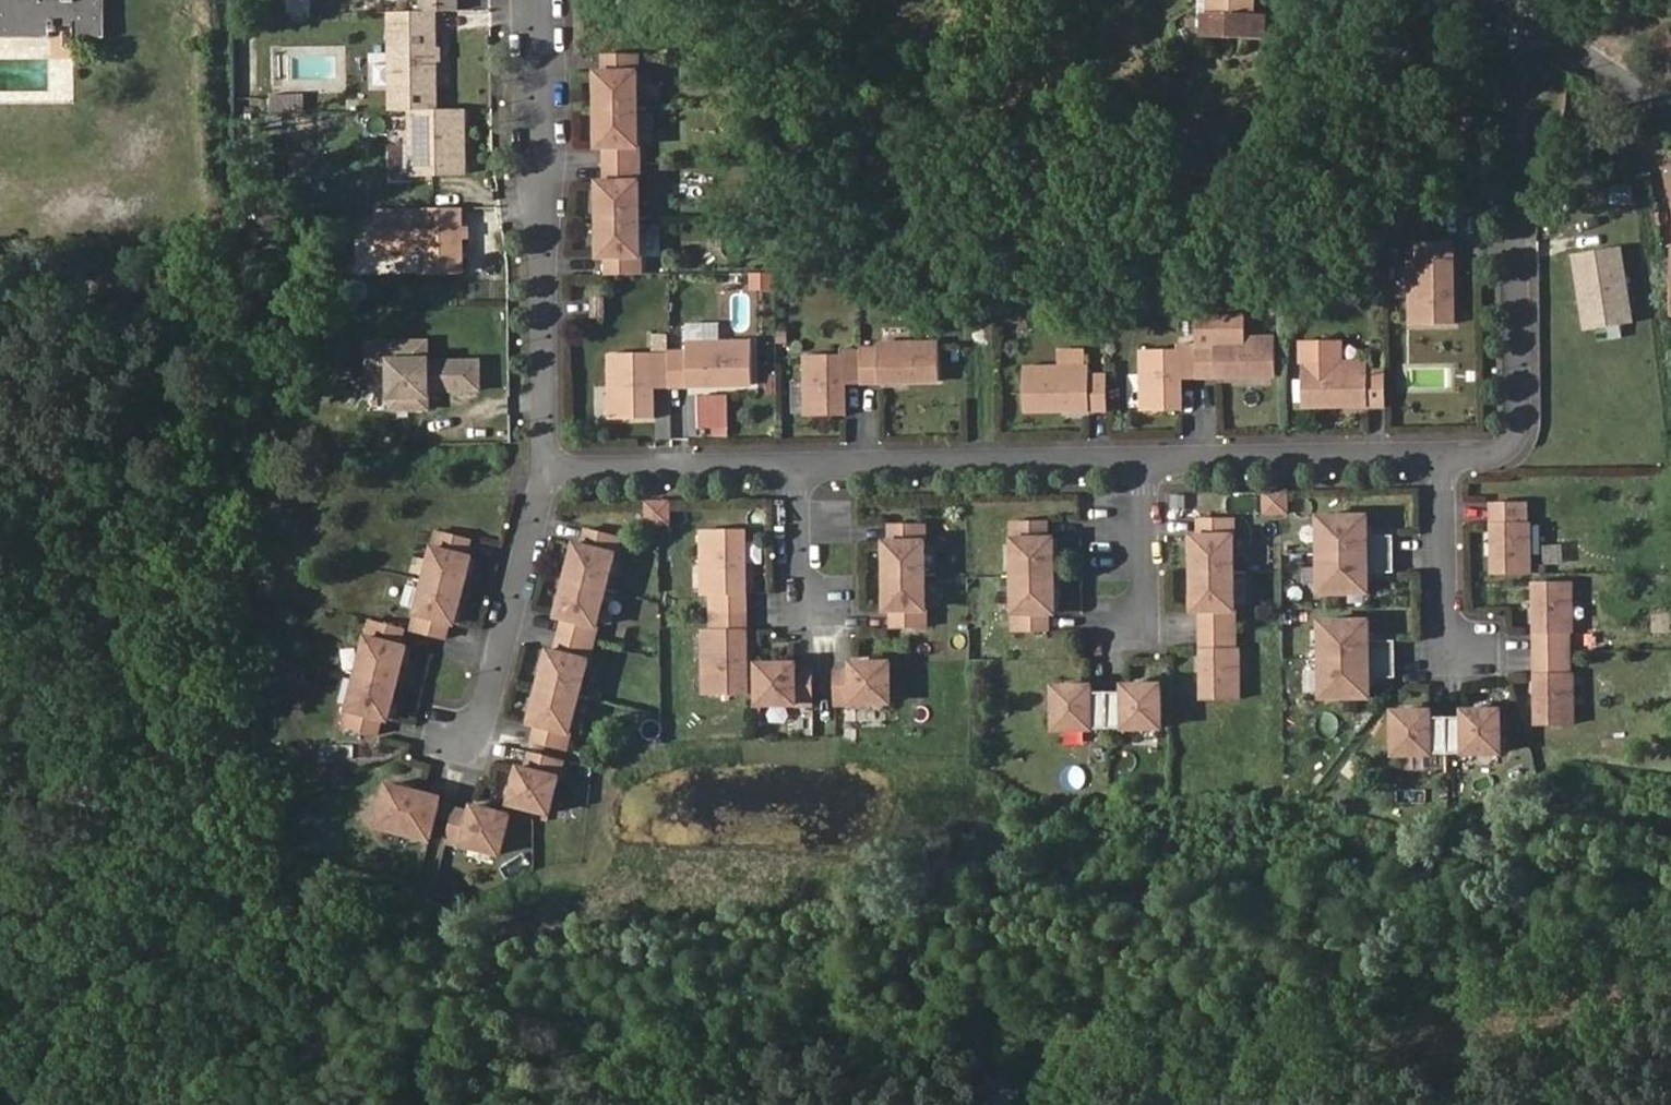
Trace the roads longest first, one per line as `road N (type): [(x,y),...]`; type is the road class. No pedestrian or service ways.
road 1 (residential): [(1523,18),(1511,38),(1526,422),(1502,457),(1441,458)]
road 2 (residential): [(547,471),(538,0)]
road 3 (residential): [(1142,464),(796,469)]
road 4 (residential): [(1441,458),(1142,464)]
road 5 (residential): [(547,471),(489,719),(458,738)]
road 6 (residential): [(796,469),(547,471)]
road 7 (residential): [(1441,458),(1445,650),(1481,650)]
road 8 (residential): [(1523,18),(1670,107)]
road 9 (residential): [(1142,464),(1143,630)]
road 10 (residential): [(796,469),(800,601),(833,601)]

